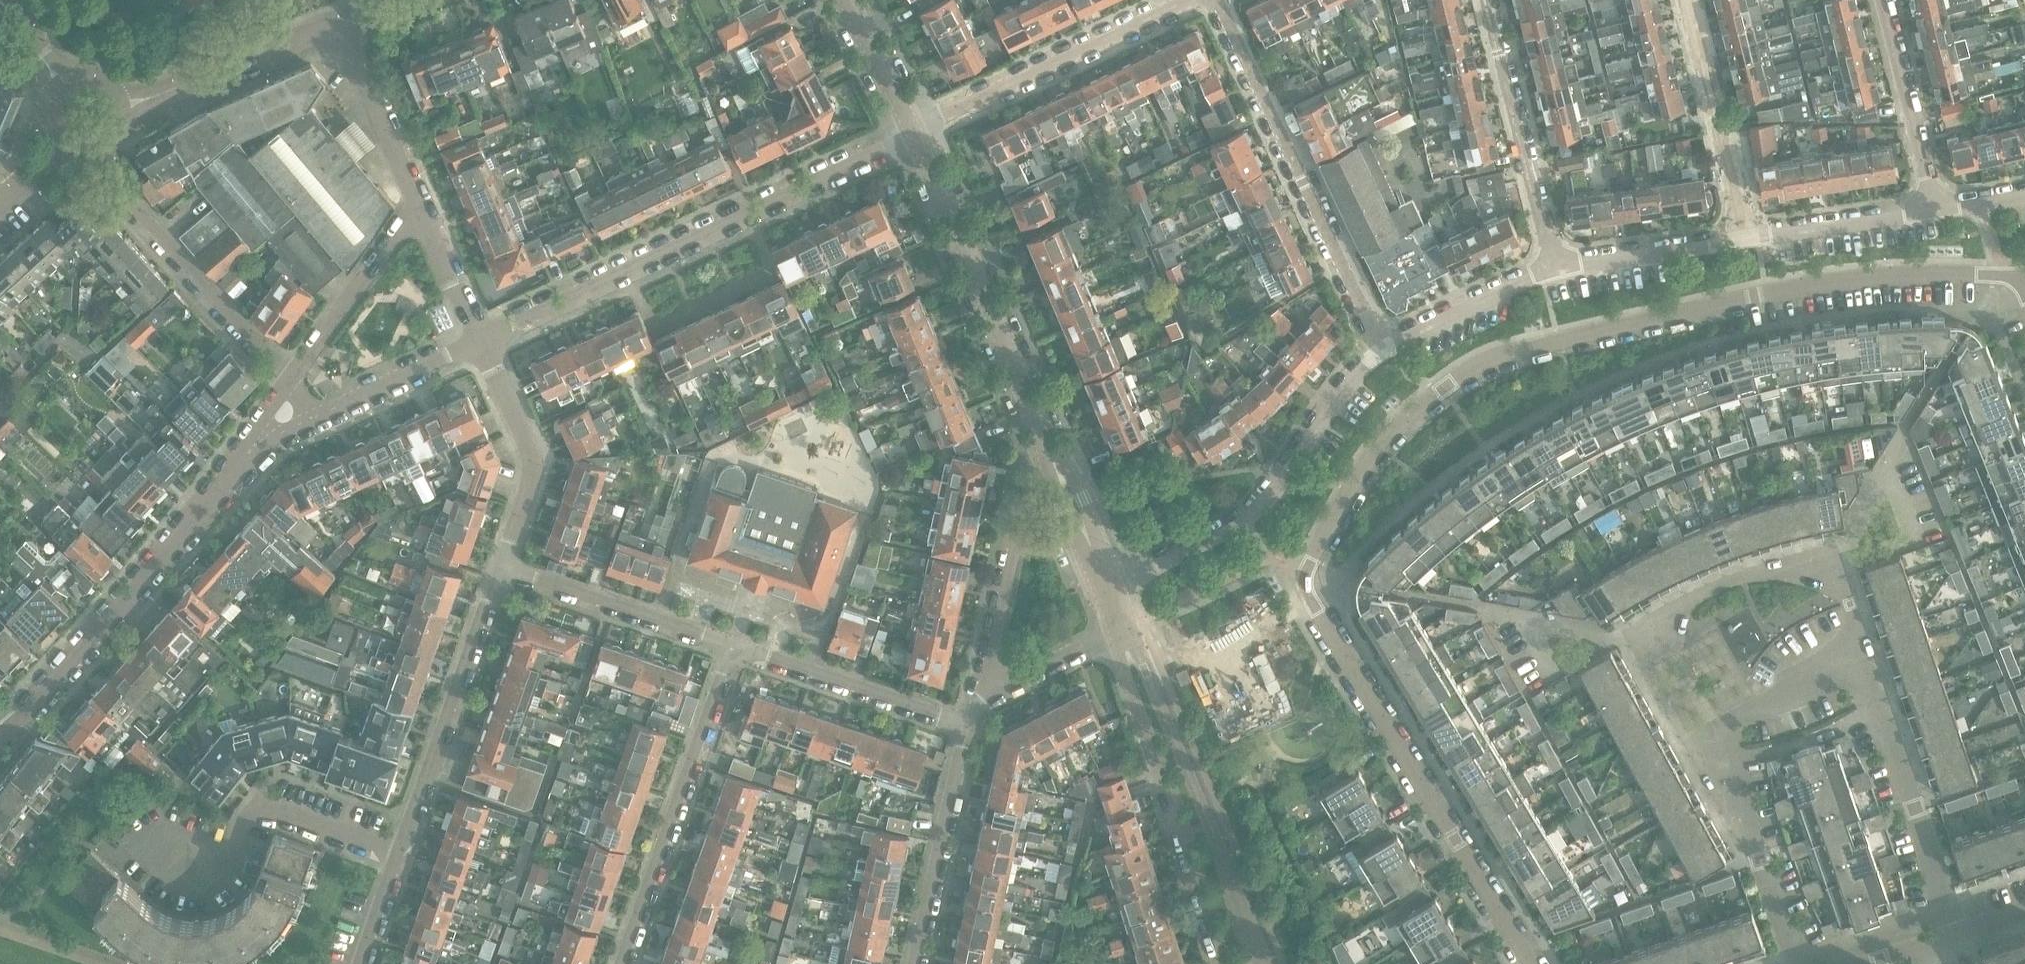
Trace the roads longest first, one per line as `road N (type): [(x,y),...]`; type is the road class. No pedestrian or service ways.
road 1 (residential): [(1532,963),(1305,586),(1312,558),(1383,449),(1445,390),(1510,354),(1806,288),(1885,279),(2021,280)]
road 2 (residential): [(481,341),(915,132)]
road 3 (residential): [(364,963),(501,575)]
road 4 (residential): [(0,744),(261,437)]
road 5 (residential): [(1380,353),(1217,0)]
road 6 (residential): [(1380,353),(1247,519),(1108,591)]
road 7 (unclassified): [(1260,963),(1124,629)]
road 8 (residential): [(1124,629),(1124,668),(1219,963)]
road 9 (residential): [(626,963),(735,647)]
road 10 (unclassified): [(1036,416),(915,132)]
road 11 (residential): [(1958,937),(1866,653)]
road 12 (residential): [(1654,624),(1731,584),(1834,556),(1866,653)]
road 13 (residential): [(1036,416),(987,697)]
road 14 (residential): [(1195,0),(940,118)]
road 15 (residential): [(1555,266),(1489,0)]
road 16 (residential): [(1801,963),(1711,731)]
road 17 (residential): [(501,575),(532,462),(481,341)]
road 18 (residential): [(968,721),(916,963)]
road 19 (residential): [(1688,0),(1748,238)]
road 20 (residential): [(501,575),(735,647)]
road 21 (residential): [(735,647),(968,721)]
road 22 (residential): [(297,378),(131,202)]
road 23 (residential): [(120,108),(345,21)]
road 24 (residential): [(1935,208),(1885,0)]
road 25 (residential): [(420,211),(297,378)]
road 26 (residential): [(420,211),(345,21)]
road 27 (residential): [(1555,266),(1380,353)]
road 28 (residential): [(1748,238),(1555,266)]
road 29 (residential): [(1935,208),(1748,238)]
road 30 (unclassified): [(1108,591),(1036,416)]
road 31 (residential): [(315,417),(481,341)]
road 32 (residential): [(1711,731),(1866,653)]
road 33 (residential): [(987,697),(1124,629)]
road 34 (unclassified): [(915,132),(846,0)]
road 35 (residential): [(481,341),(420,211)]
road 36 (residential): [(1711,731),(1654,624)]

